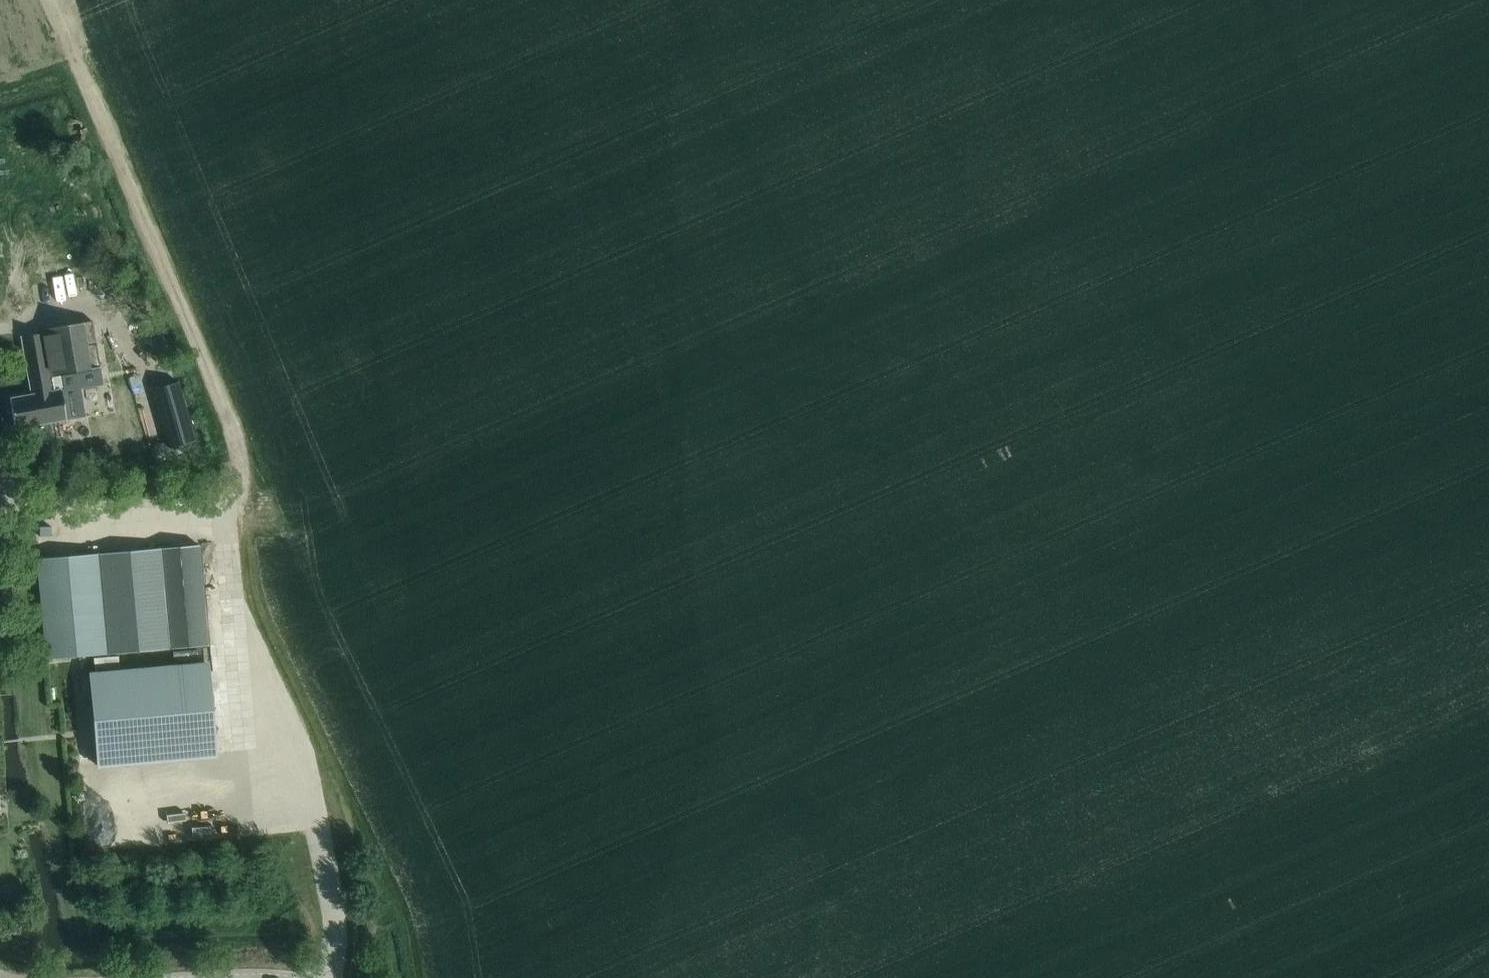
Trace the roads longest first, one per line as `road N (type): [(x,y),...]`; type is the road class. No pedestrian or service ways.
road 1 (track): [(227,510),(242,499),(238,438),(56,0)]

